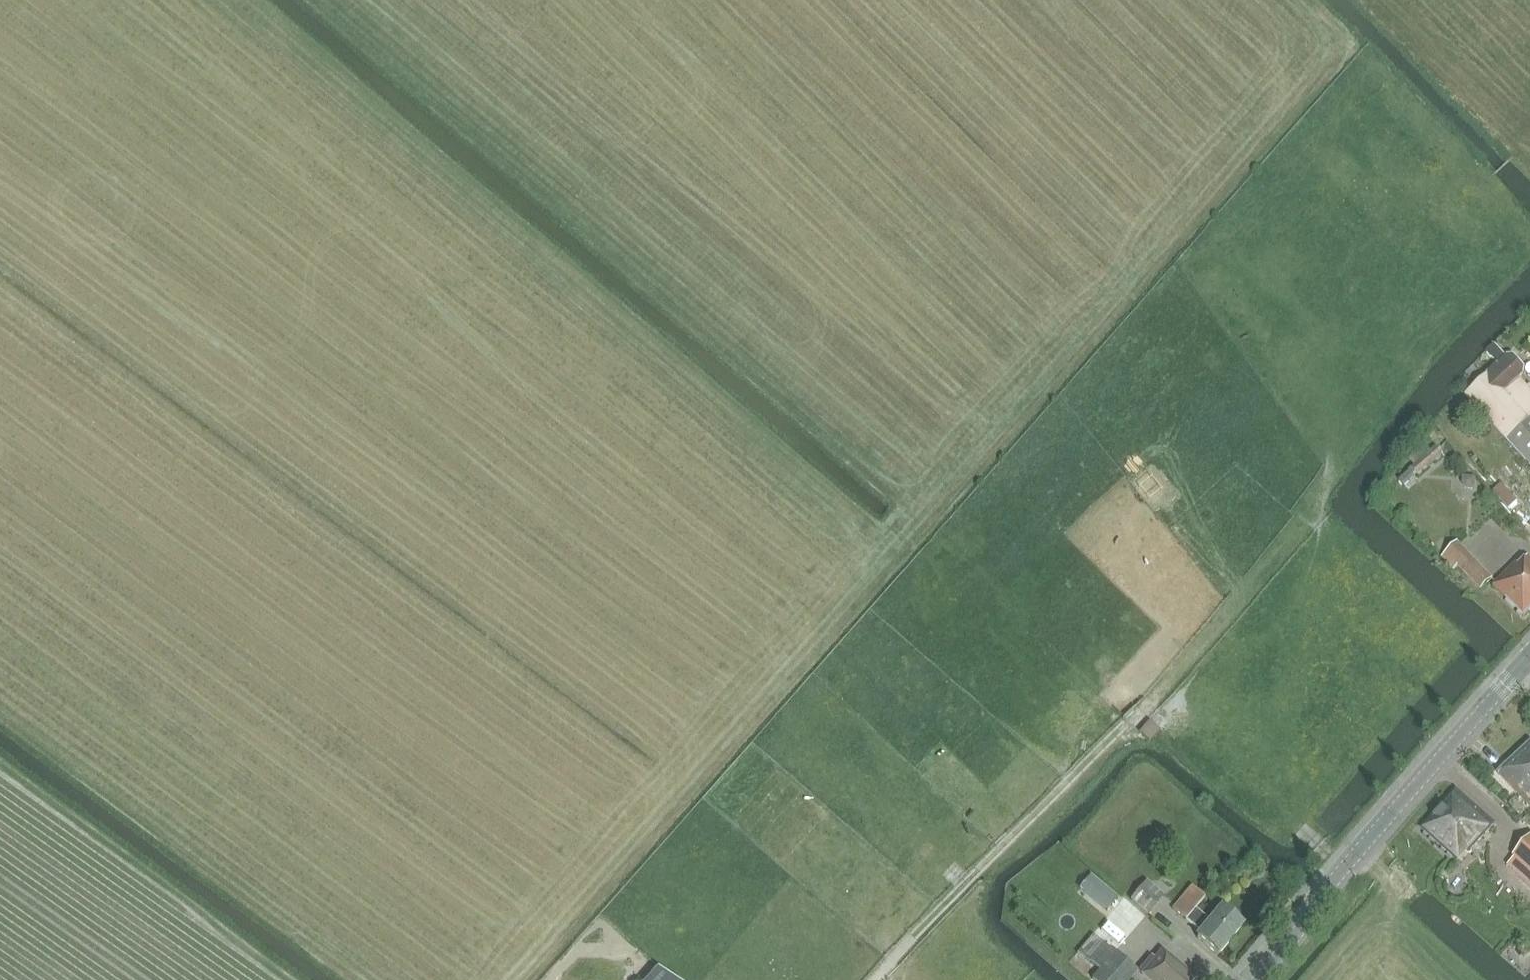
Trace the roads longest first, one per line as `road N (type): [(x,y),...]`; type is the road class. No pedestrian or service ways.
road 1 (tertiary): [(1265,979),(1425,774),(1529,656)]

